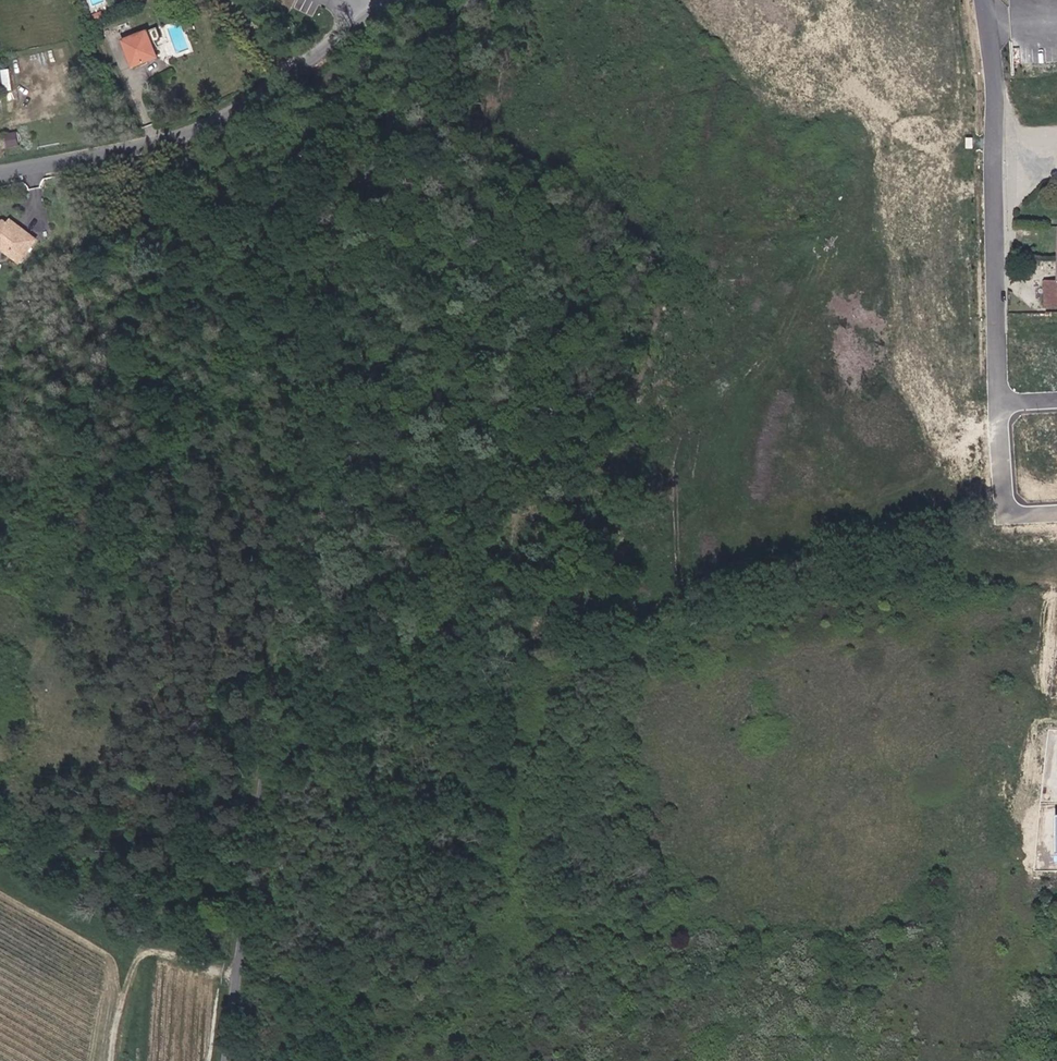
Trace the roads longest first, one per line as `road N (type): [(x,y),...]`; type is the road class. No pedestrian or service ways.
road 1 (unclassified): [(474,0),(358,176),(333,267),(224,1060)]
road 2 (residential): [(0,171),(171,138),(302,66),(391,0)]

